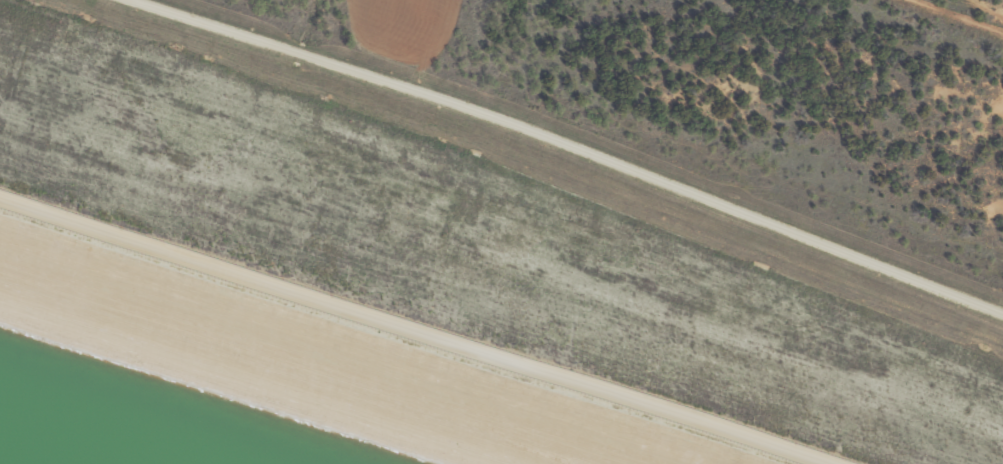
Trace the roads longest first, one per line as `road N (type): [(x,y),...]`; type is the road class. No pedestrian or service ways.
road 1 (residential): [(1002,289),(828,211),(137,0)]
road 2 (residential): [(0,202),(820,463)]

